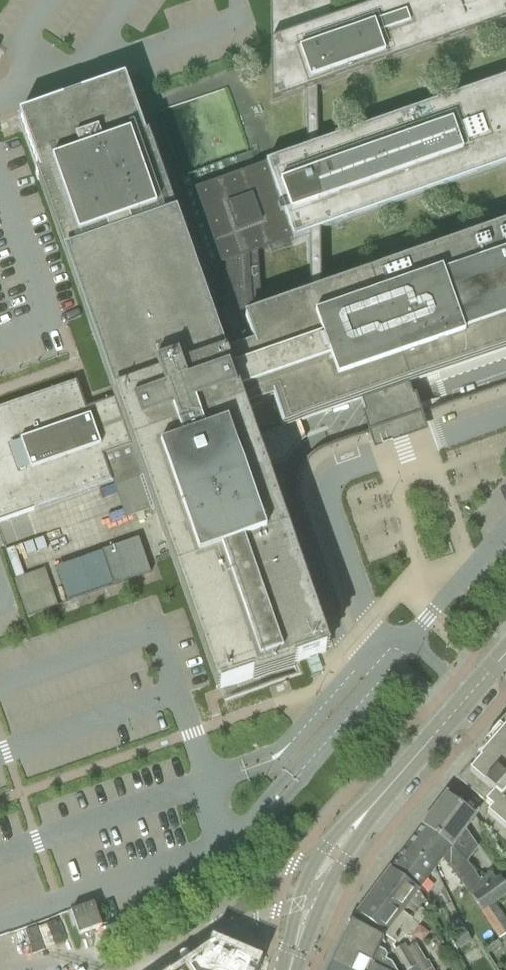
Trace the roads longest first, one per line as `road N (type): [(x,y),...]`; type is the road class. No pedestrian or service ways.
road 1 (residential): [(378,796),(505,651)]
road 2 (residential): [(316,863),(266,874),(190,931)]

